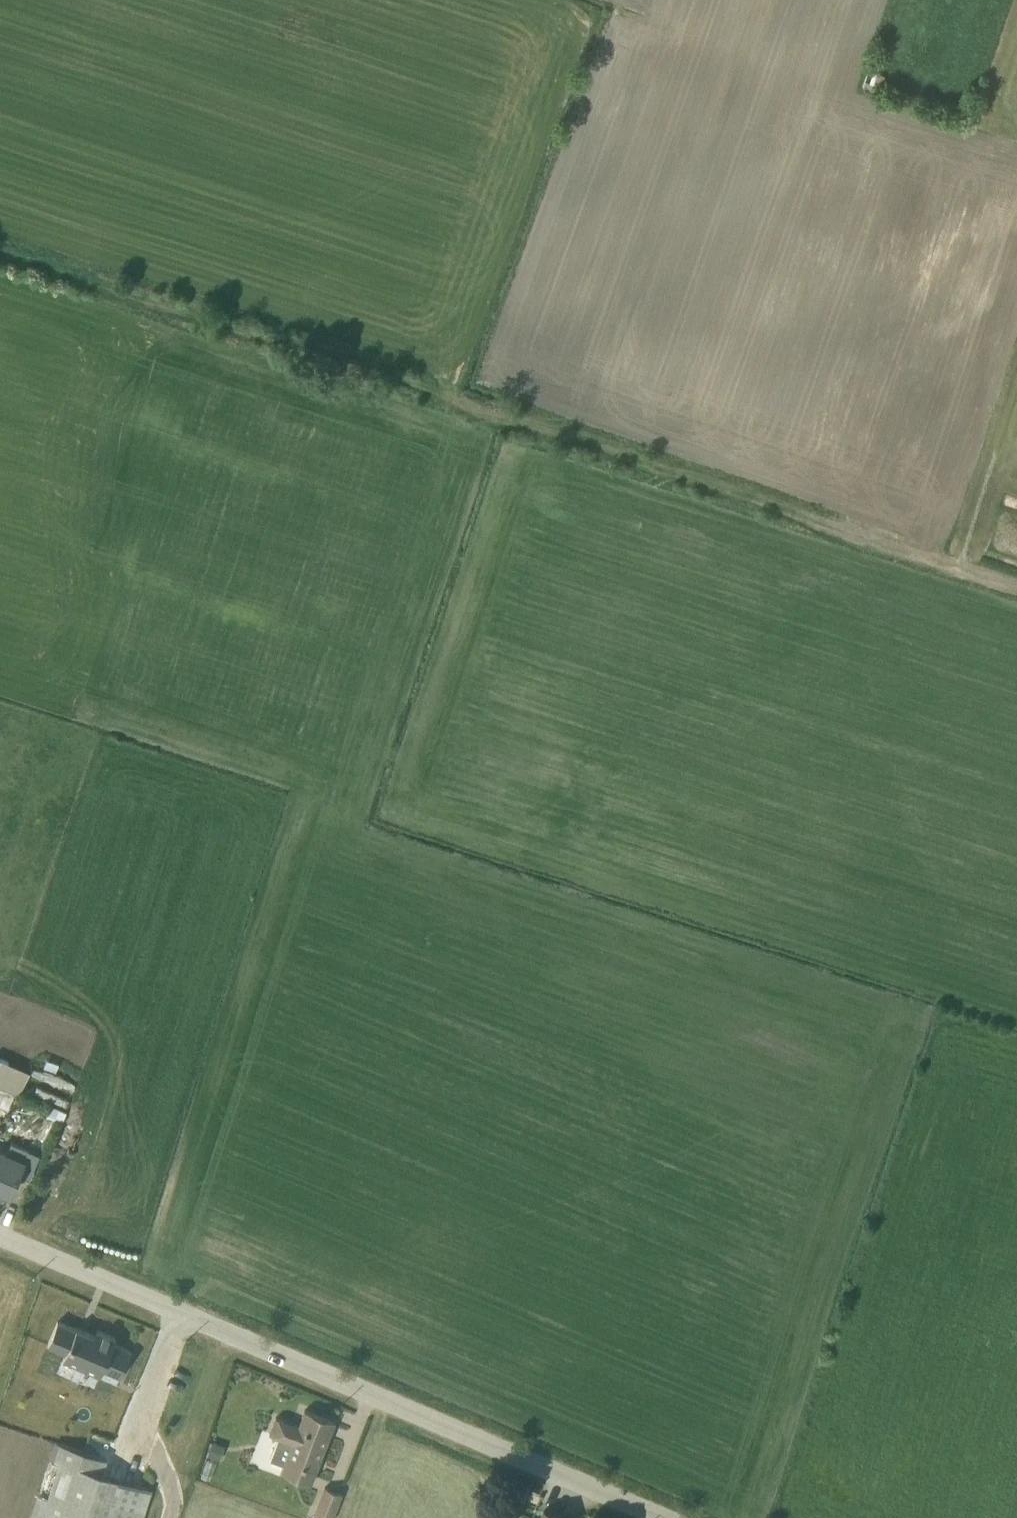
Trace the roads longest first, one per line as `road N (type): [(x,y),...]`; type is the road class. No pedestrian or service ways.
road 1 (track): [(1016,583),(0,254)]
road 2 (unclassified): [(658,1517),(0,1239)]

